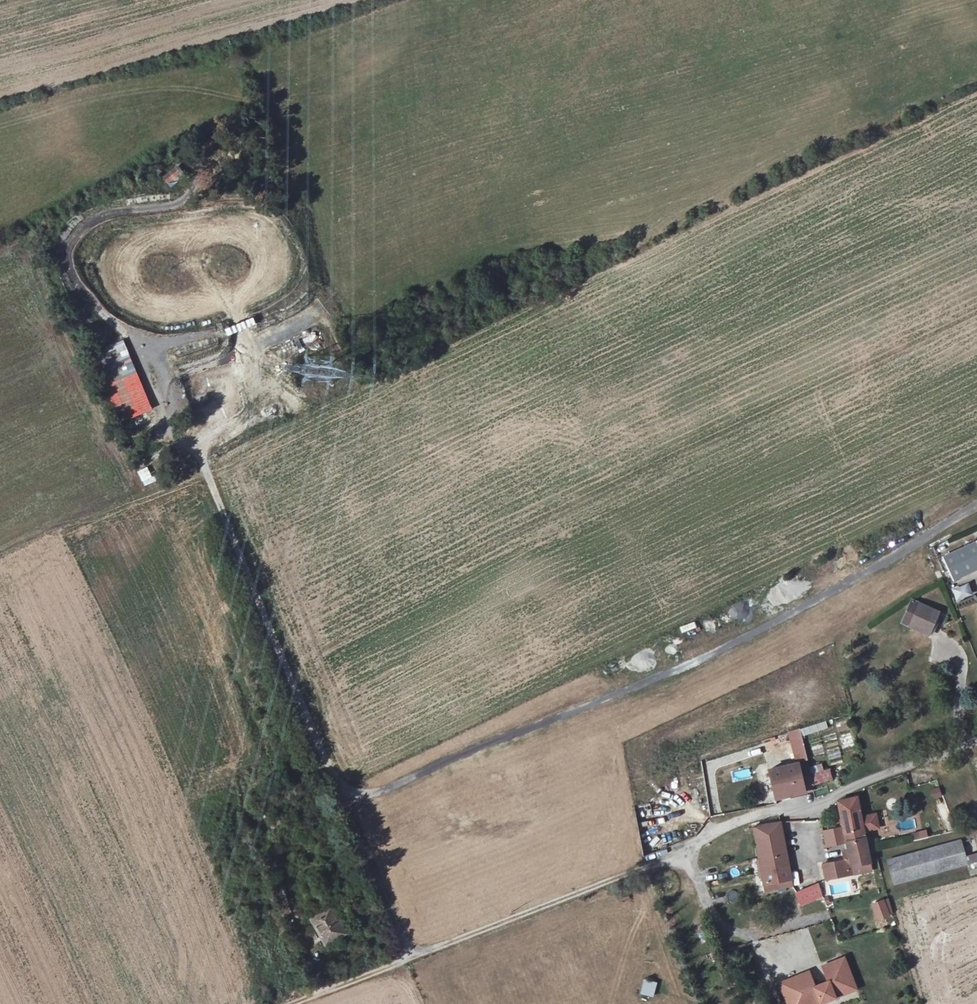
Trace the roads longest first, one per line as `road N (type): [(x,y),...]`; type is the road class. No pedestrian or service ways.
road 1 (track): [(291,1003),(667,861)]
road 2 (residential): [(976,741),(828,799),(748,818),(667,861)]

